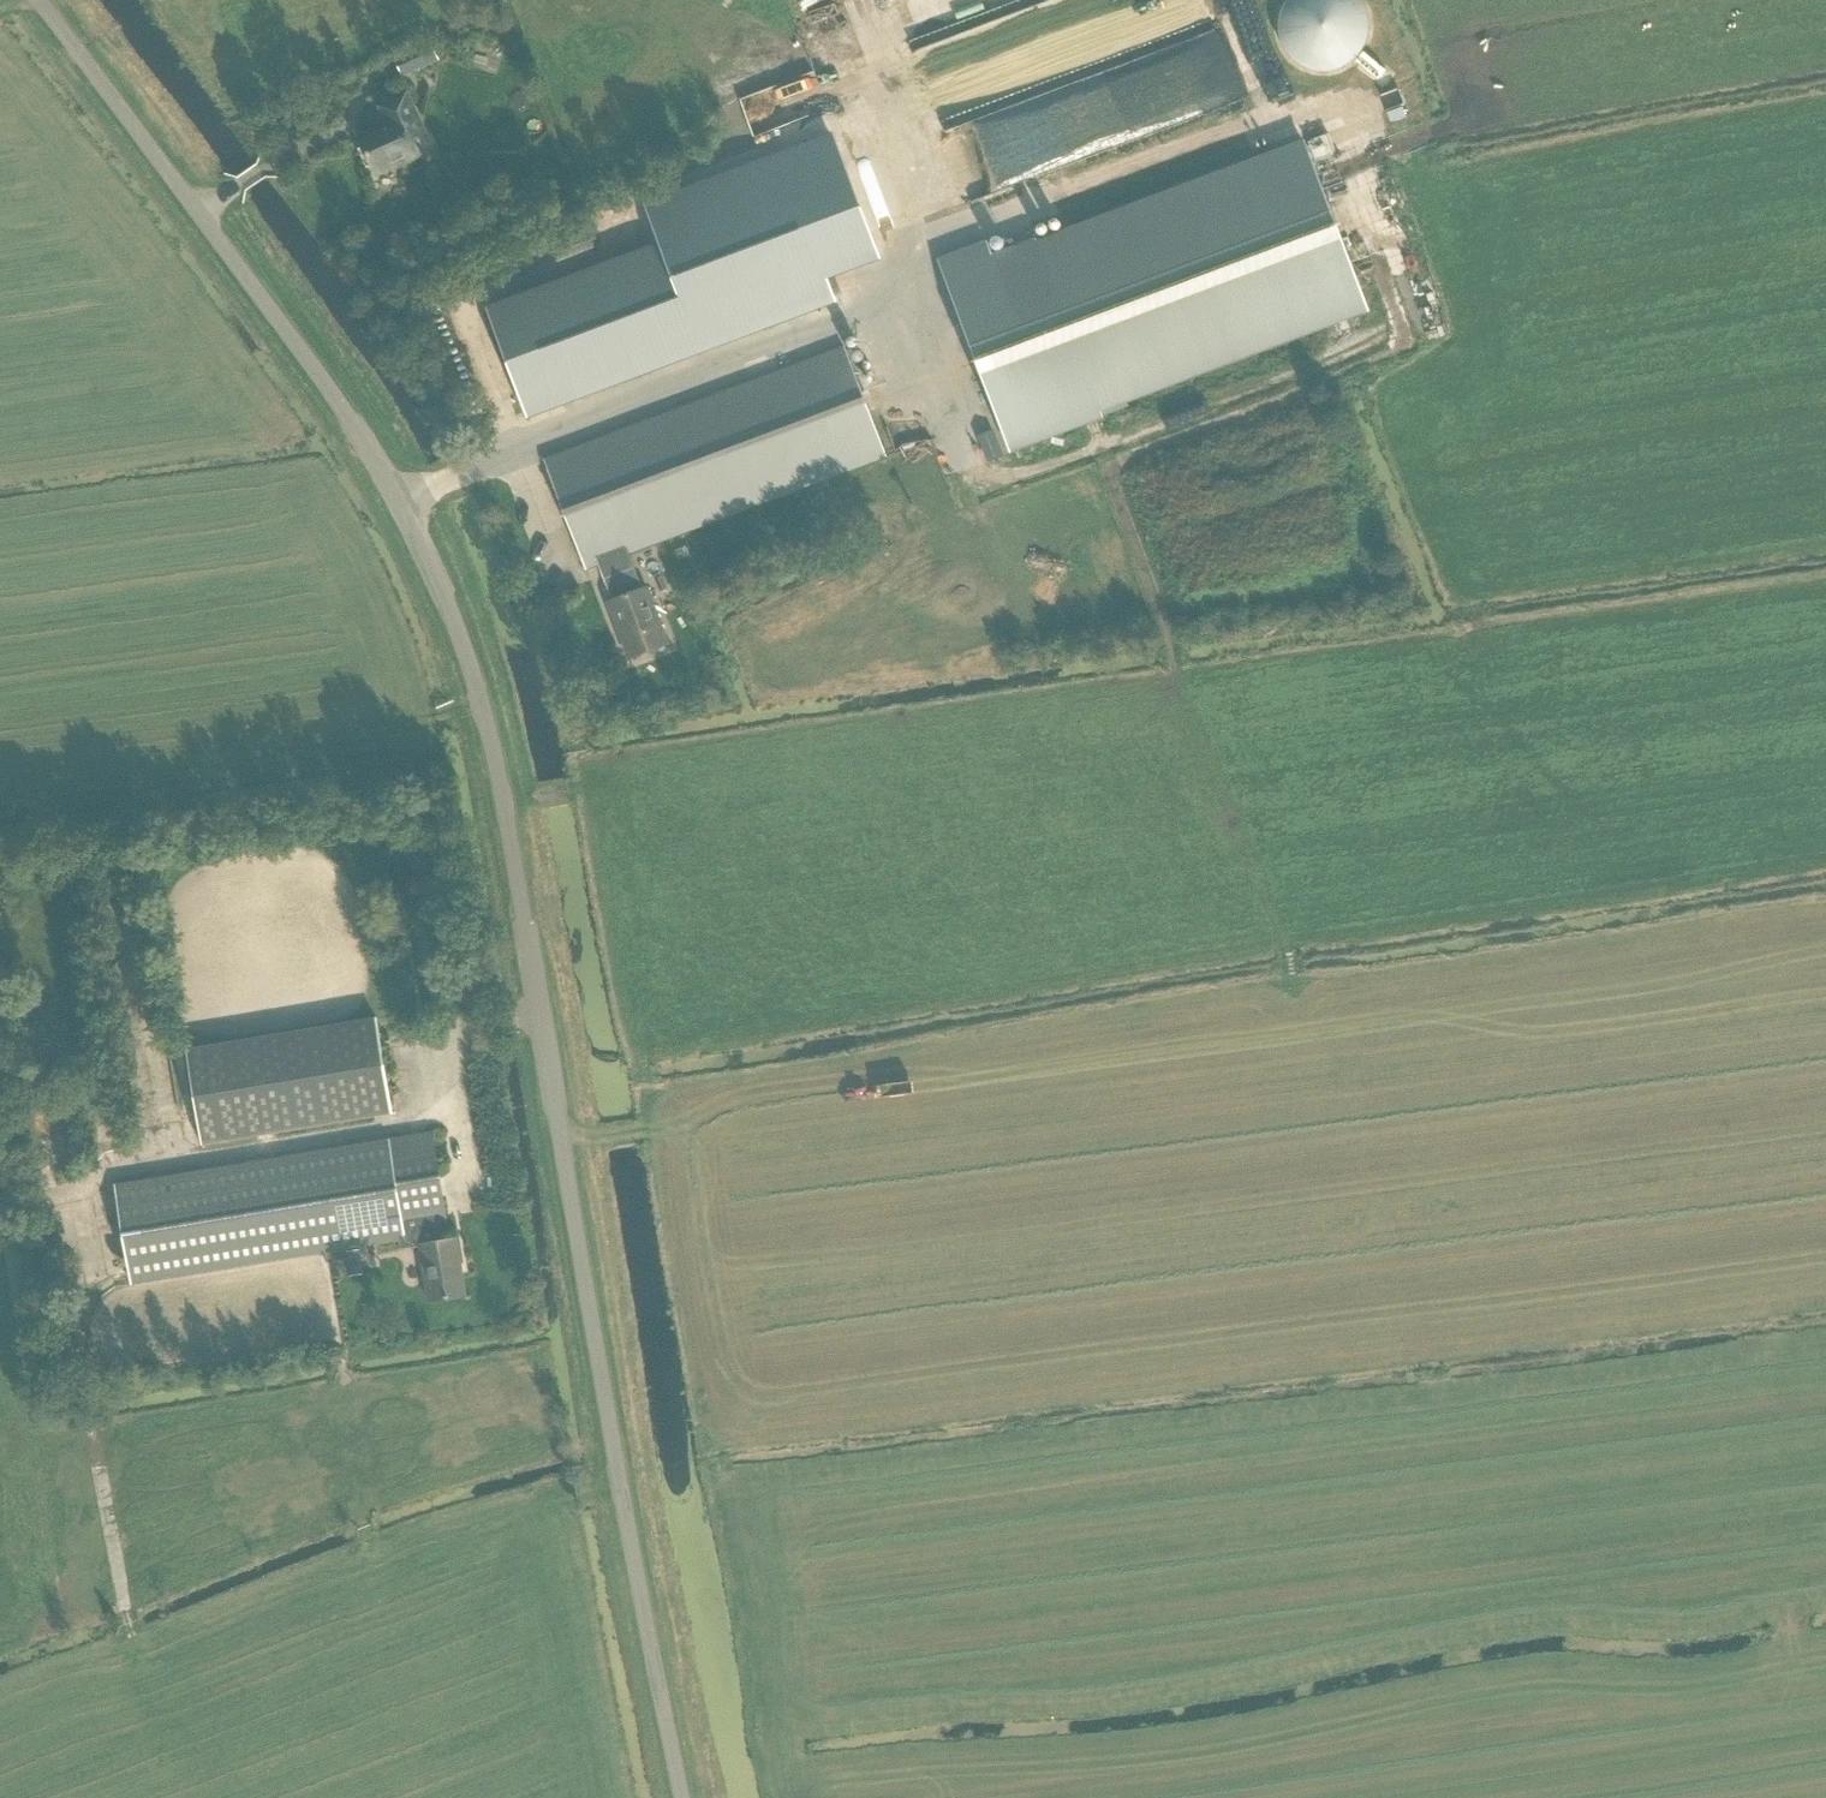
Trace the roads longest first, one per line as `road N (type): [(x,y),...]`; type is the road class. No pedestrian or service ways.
road 1 (unclassified): [(684,1797),(469,661),(400,500),(360,433),(37,0)]

